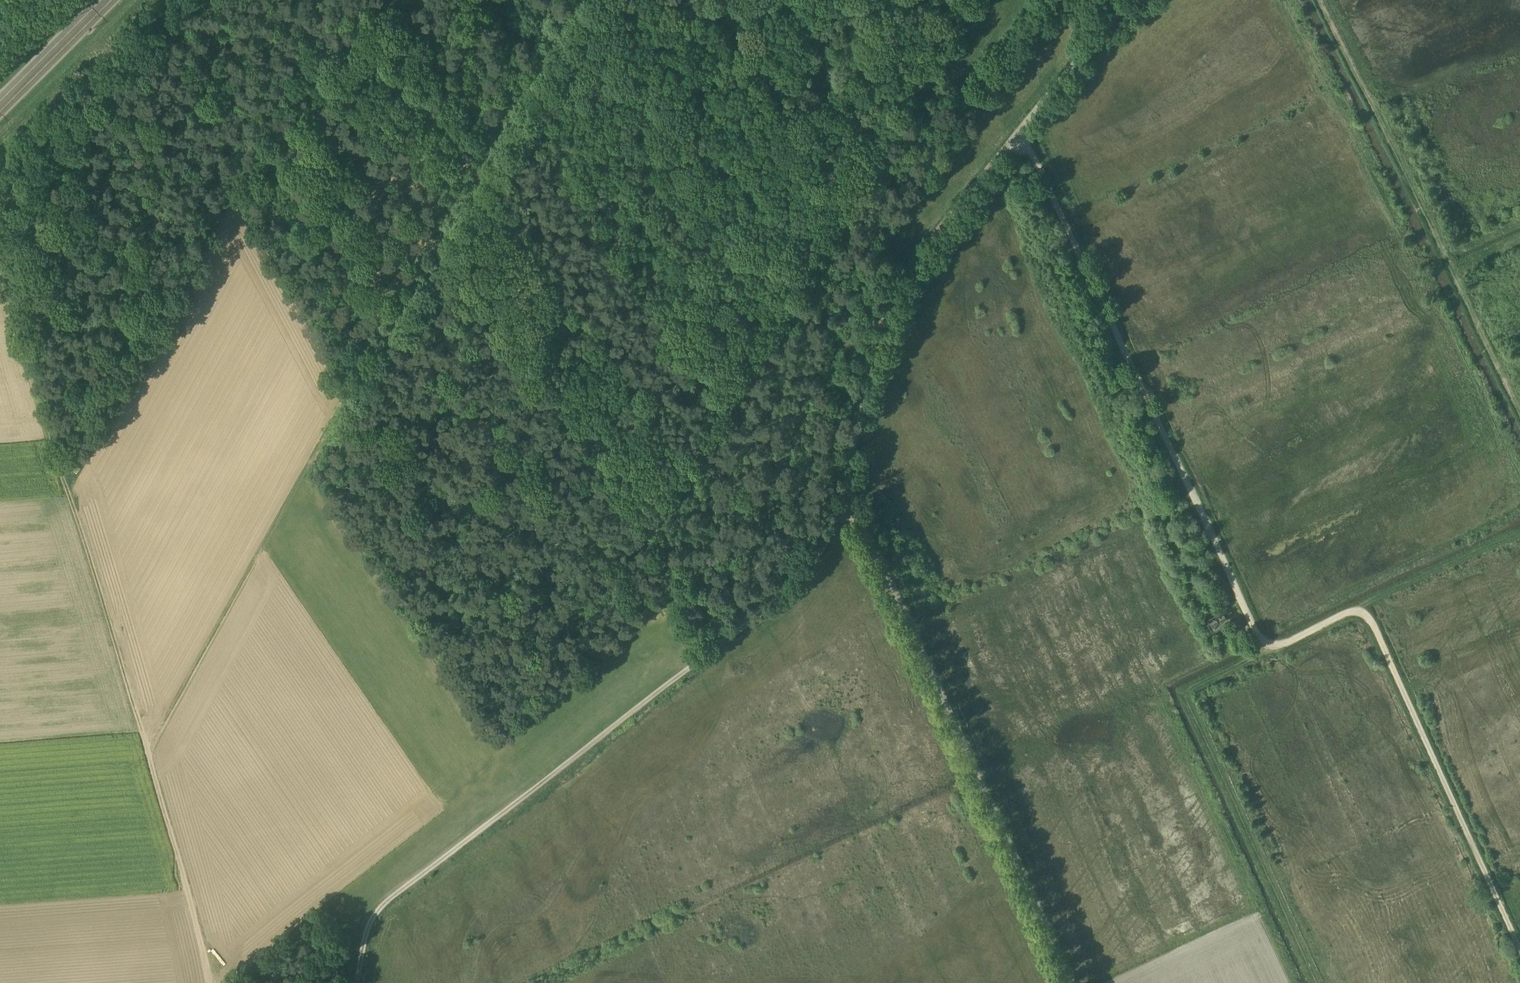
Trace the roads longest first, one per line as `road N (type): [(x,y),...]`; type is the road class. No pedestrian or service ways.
road 1 (track): [(209,982),(148,749),(592,0)]
road 2 (unclassified): [(1076,982),(847,486),(870,375),(916,263),(1113,26)]
road 3 (track): [(1020,136),(1255,630),(1277,649),(1351,612),(1372,621),(1519,947)]
road 4 (track): [(148,749),(0,236)]
road 5 (track): [(711,654),(382,904),(356,982)]
road 6 (track): [(1268,646),(1184,696),(1316,982)]
road 7 (track): [(847,486),(800,581),(711,654)]

